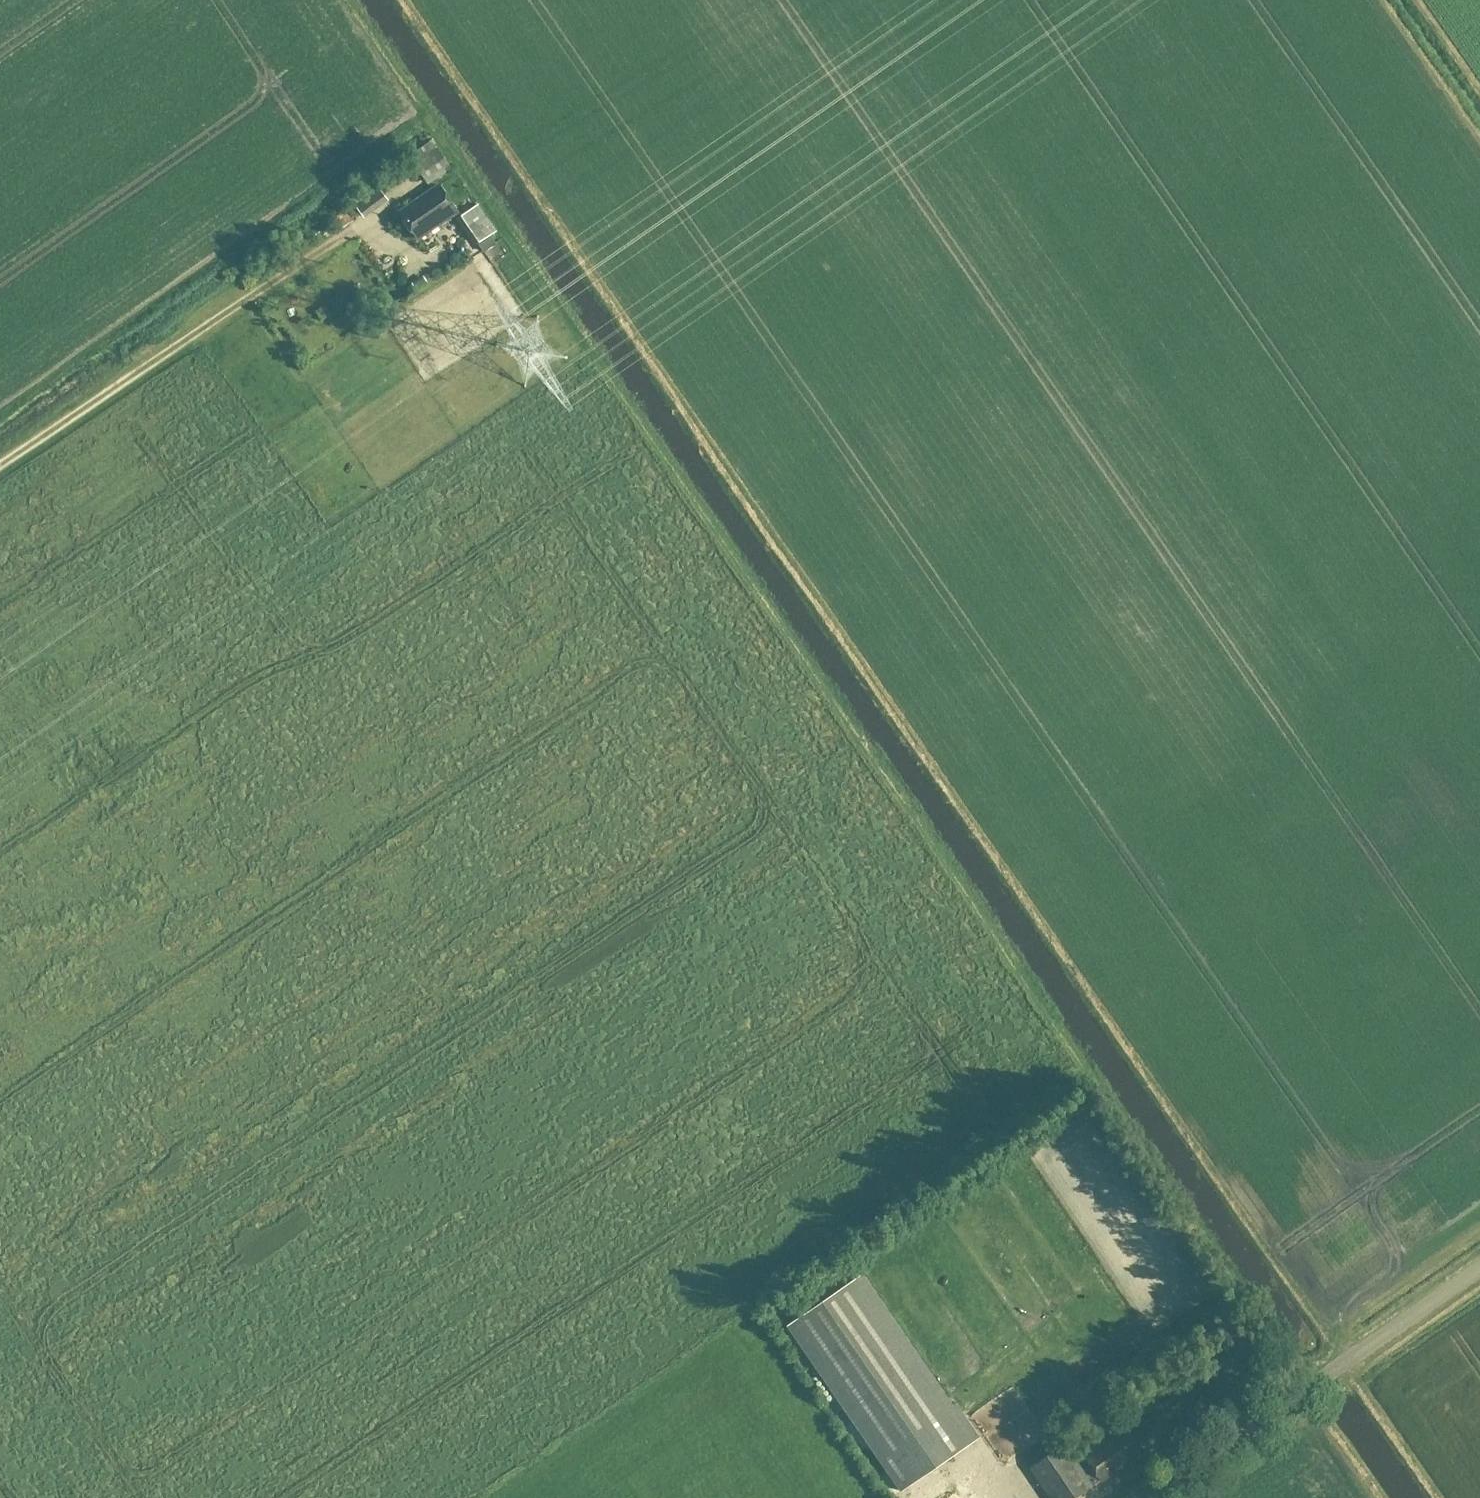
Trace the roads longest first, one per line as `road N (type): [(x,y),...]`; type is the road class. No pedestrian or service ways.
road 1 (unclassified): [(1145,1497),(1479,1266)]

